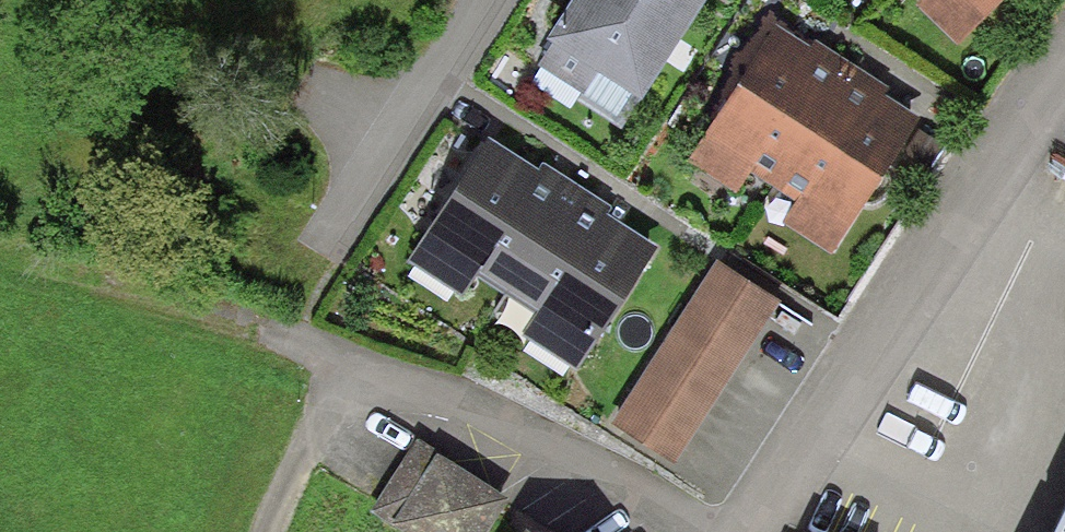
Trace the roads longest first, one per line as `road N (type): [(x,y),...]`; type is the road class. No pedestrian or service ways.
road 1 (residential): [(1064,52),(748,531)]
road 2 (track): [(371,371),(202,316),(0,280)]
road 3 (residential): [(315,253),(485,0)]

